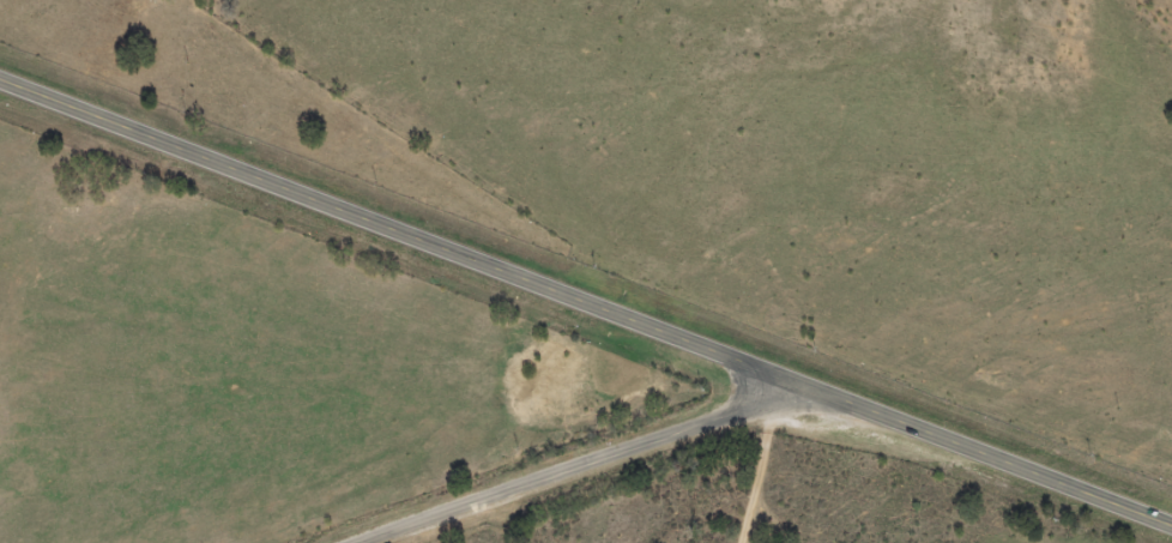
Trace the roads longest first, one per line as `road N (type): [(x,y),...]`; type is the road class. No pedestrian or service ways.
road 1 (primary): [(0,83),(1171,532)]
road 2 (residential): [(348,542),(769,404),(818,398)]

